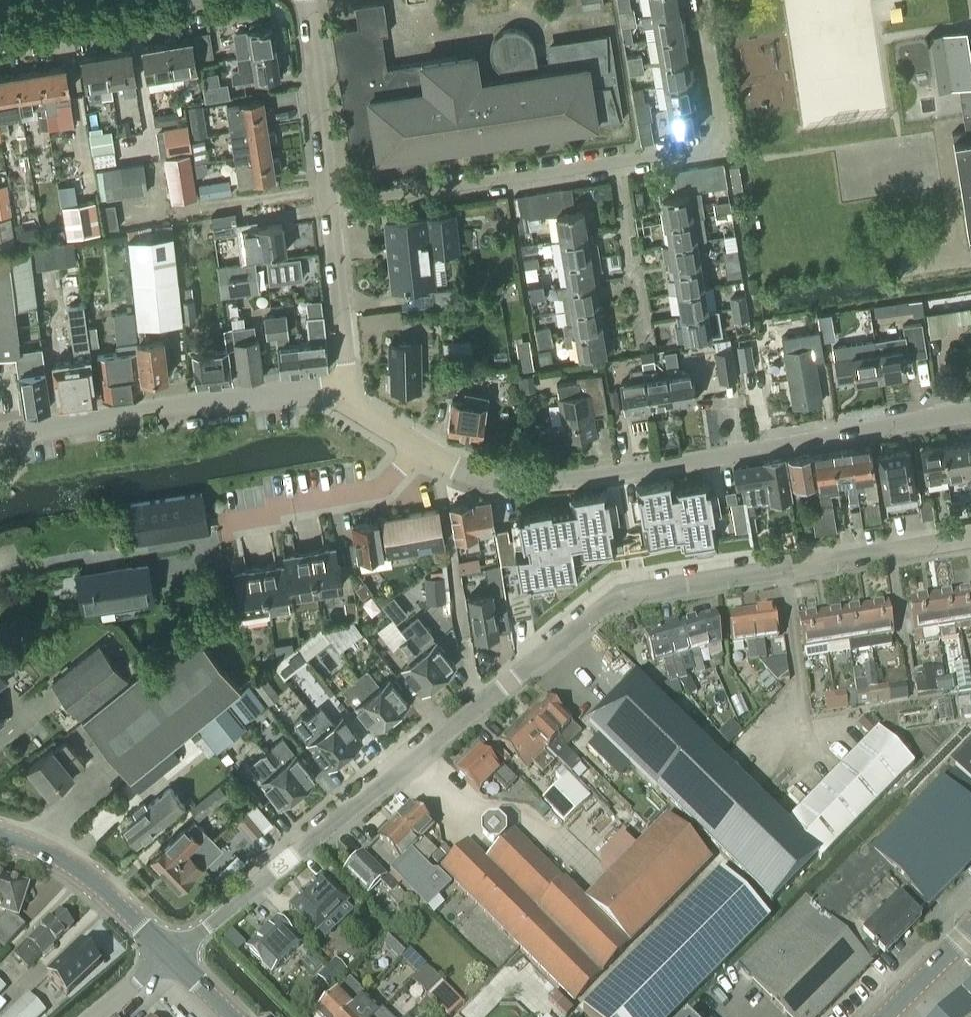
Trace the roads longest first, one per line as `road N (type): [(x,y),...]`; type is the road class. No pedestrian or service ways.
road 1 (residential): [(170,953),(602,602),(970,536)]
road 2 (residential): [(329,204),(718,155),(691,0)]
road 3 (residential): [(970,413),(600,477),(479,480),(440,461)]
road 4 (residential): [(0,434),(342,389)]
road 5 (tertiary): [(170,953),(87,877),(0,833)]
road 6 (residential): [(329,204),(303,0)]
road 7 (residential): [(342,389),(347,364),(329,204)]
road 8 (tertiary): [(881,1016),(970,929)]
road 9 (residential): [(342,389),(440,461)]

